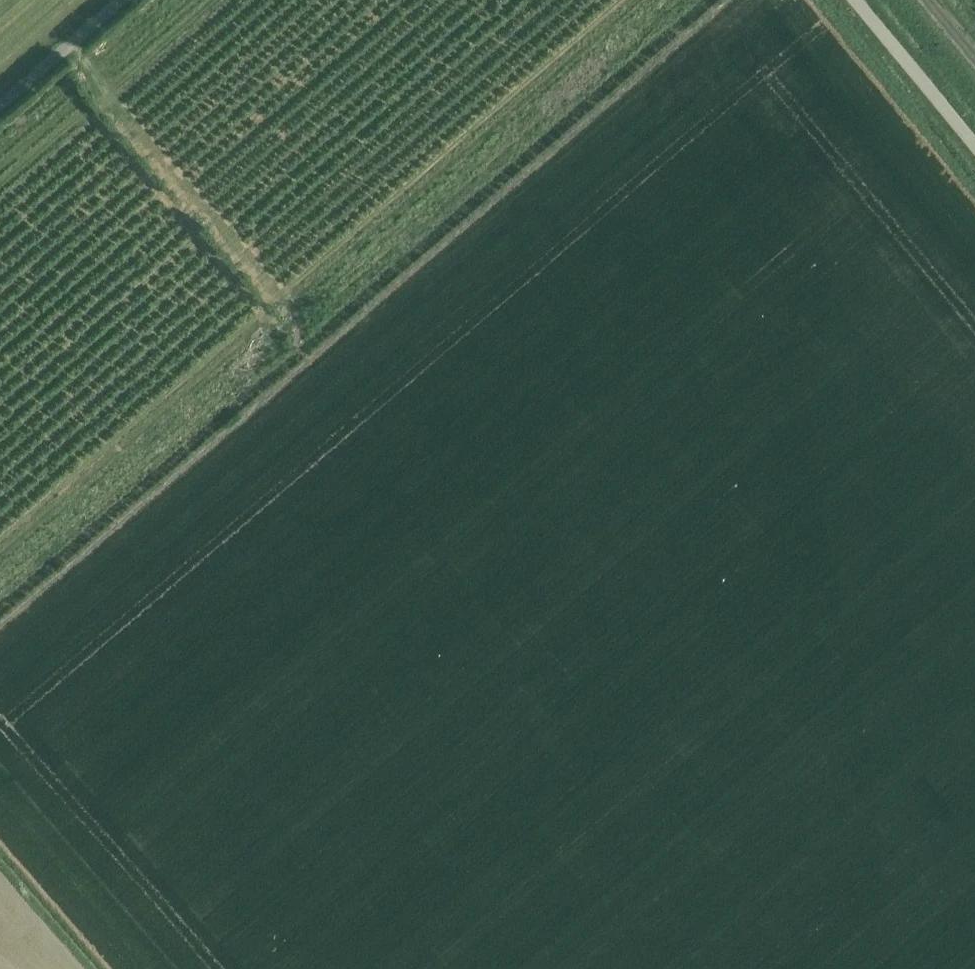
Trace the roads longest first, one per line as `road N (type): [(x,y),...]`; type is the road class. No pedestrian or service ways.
road 1 (unclassified): [(974,147),(852,0)]
road 2 (unclassified): [(0,98),(114,0)]

